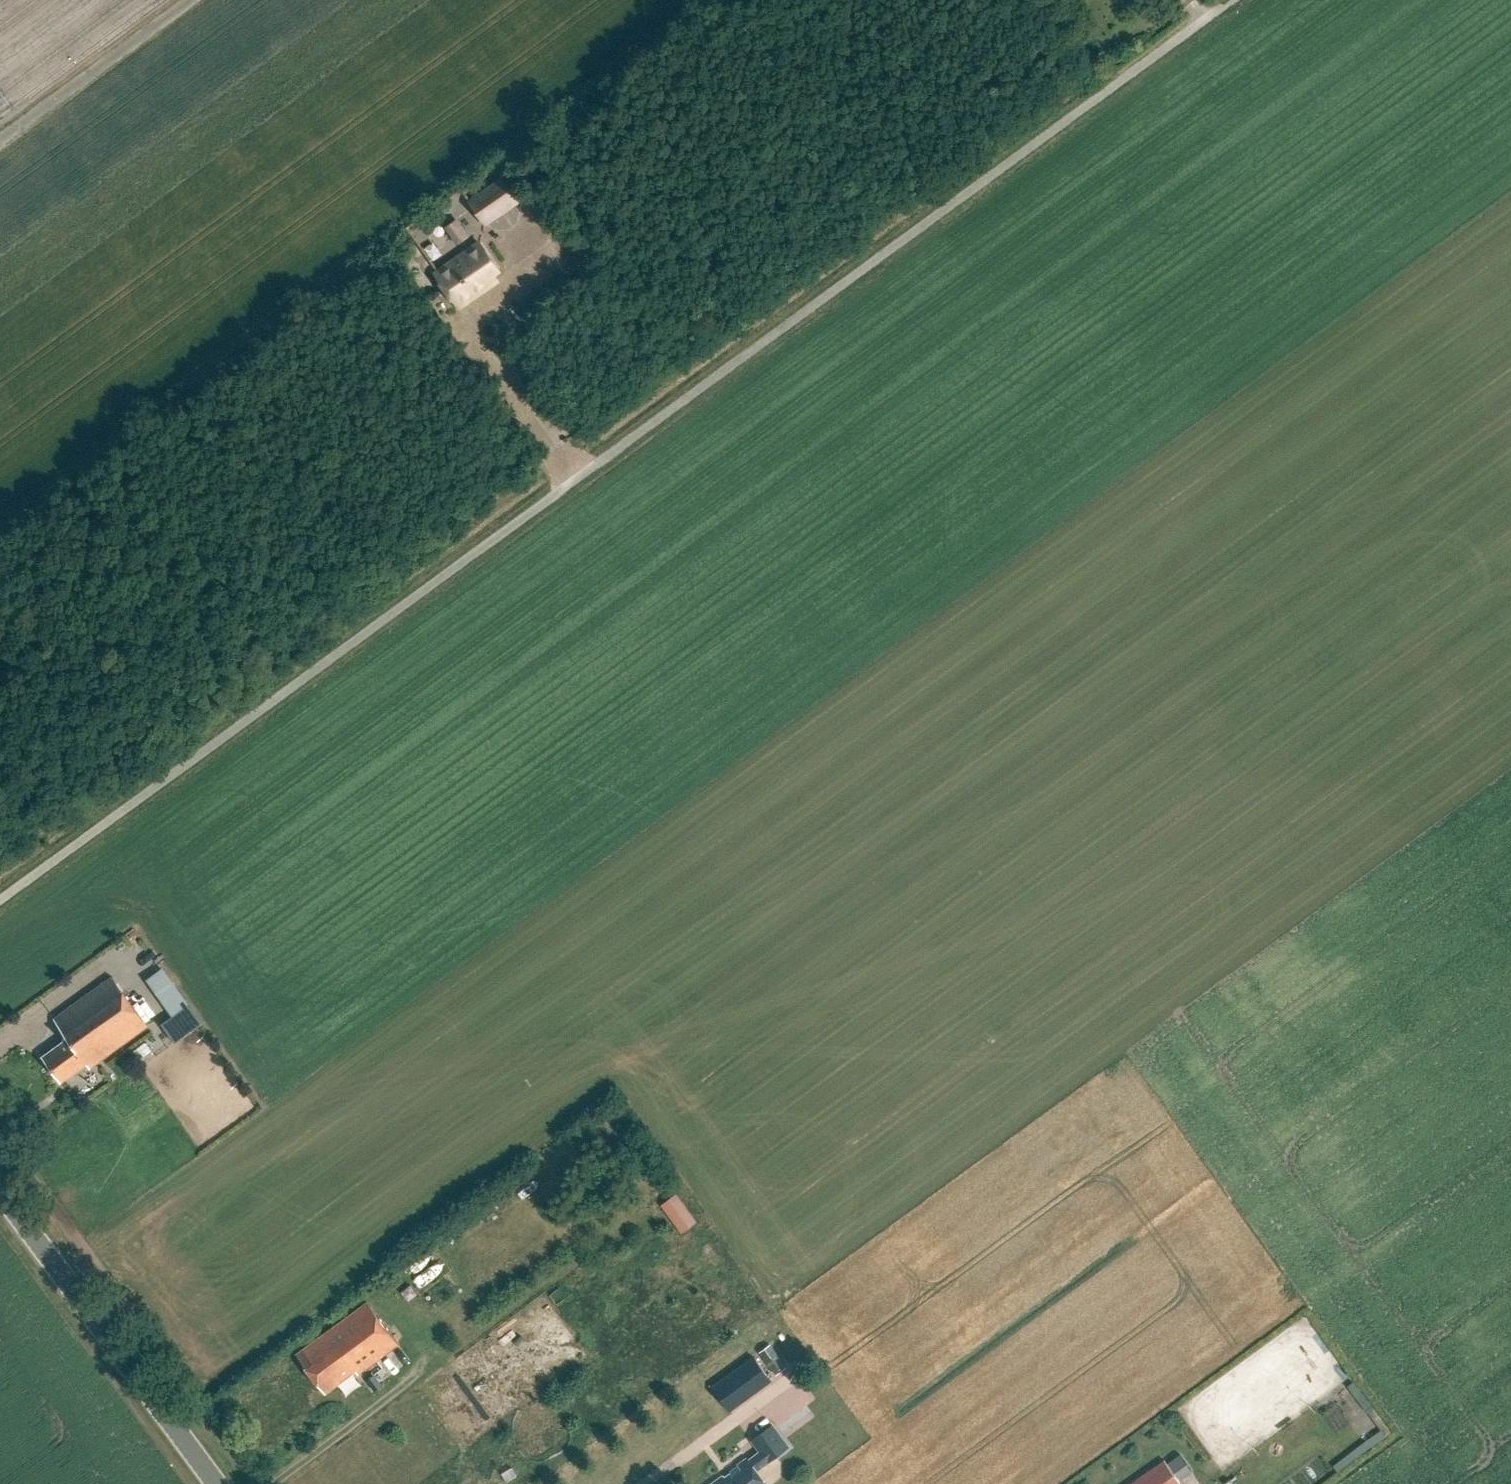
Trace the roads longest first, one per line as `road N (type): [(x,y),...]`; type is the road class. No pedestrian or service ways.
road 1 (tertiary): [(217,1483),(0,1193)]

